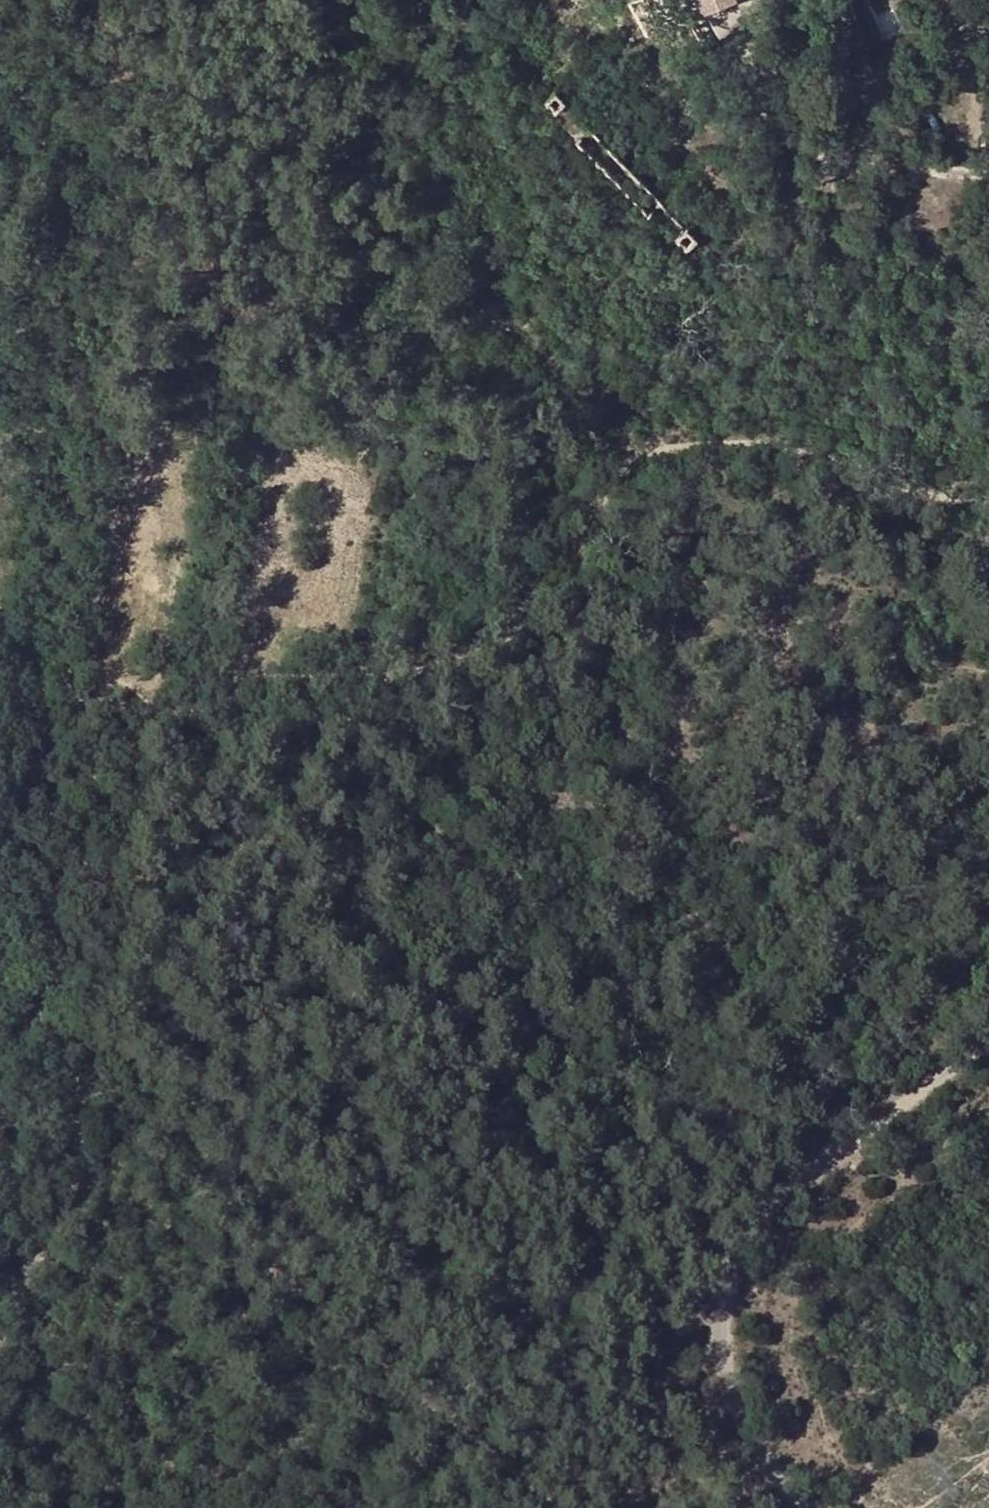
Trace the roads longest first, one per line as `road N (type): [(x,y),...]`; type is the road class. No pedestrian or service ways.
road 1 (track): [(988,1035),(762,1208),(728,1300),(733,1402),(823,1507)]

